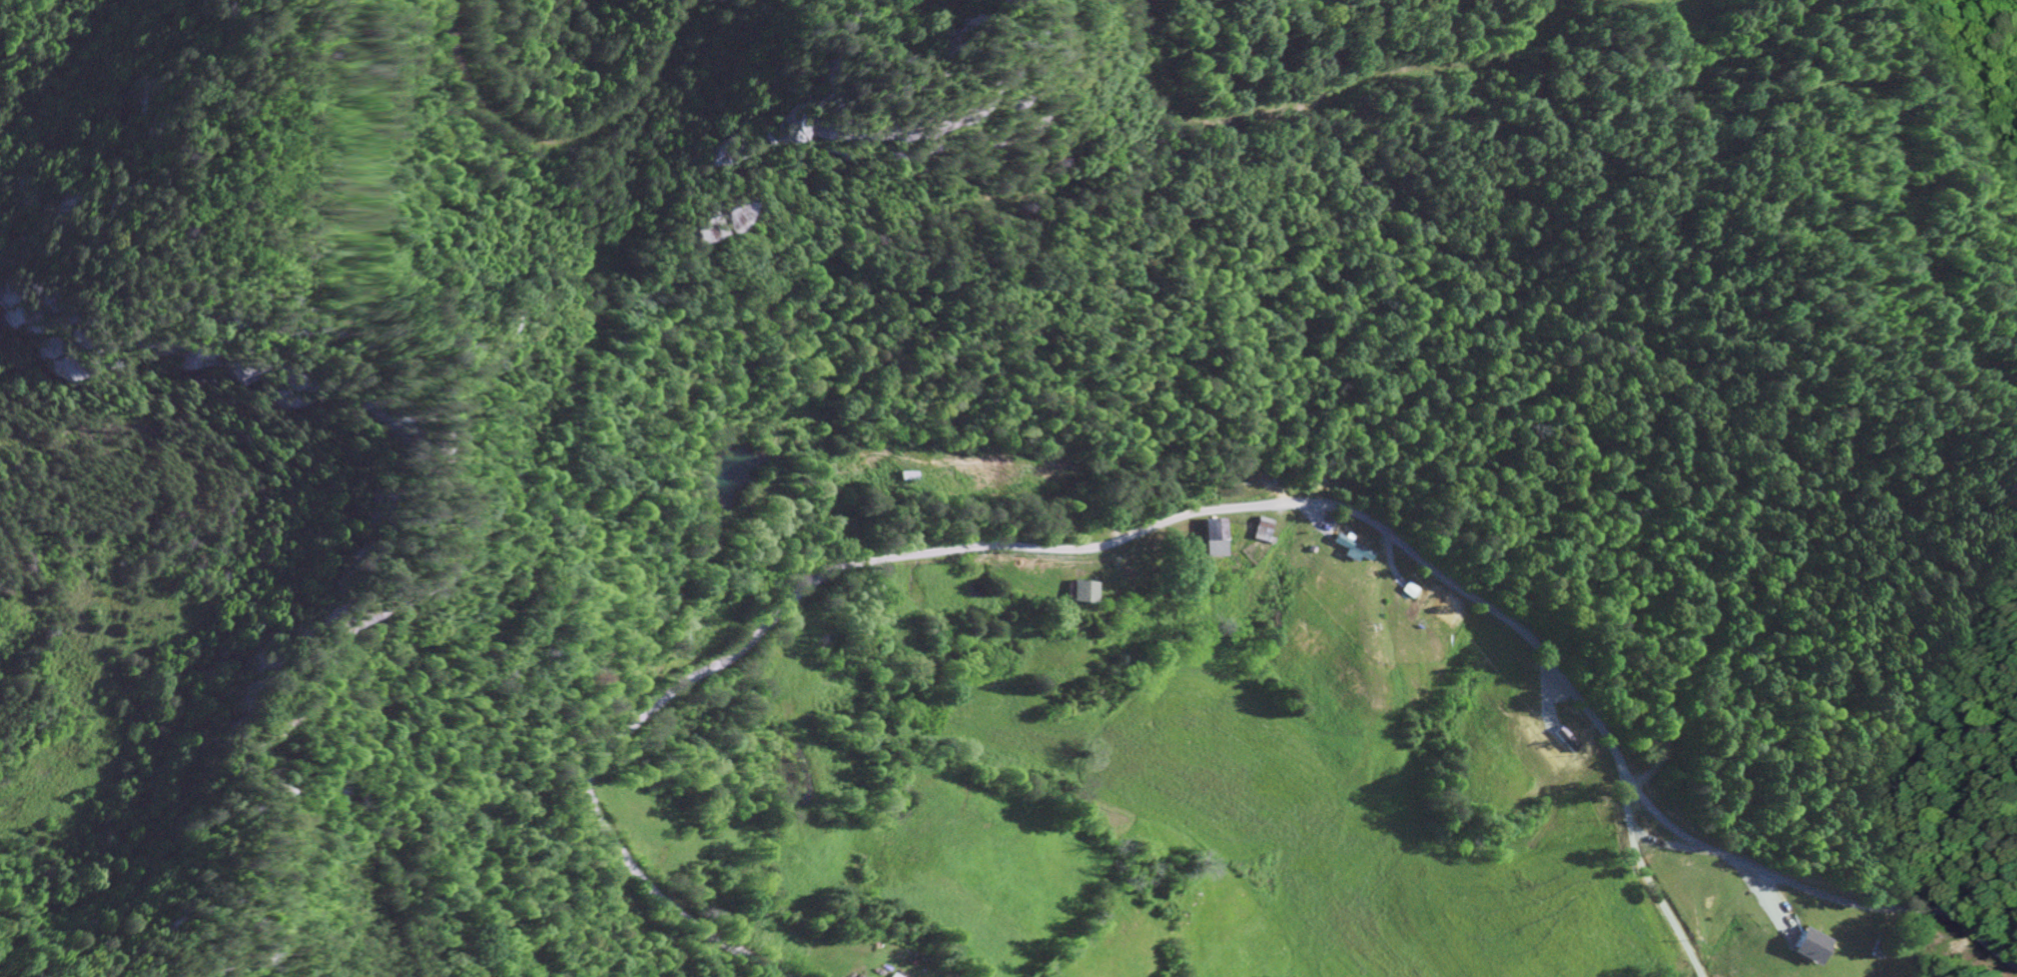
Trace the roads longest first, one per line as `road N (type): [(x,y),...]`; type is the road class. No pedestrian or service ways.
road 1 (residential): [(764,976),(651,899),(578,801),(585,764),(655,699),(728,654),(806,585),(848,568),(984,546),(1084,548),(1194,512),(1308,503),(1378,521),(1531,630),(1616,736),(1640,784),(1688,833),(1842,898),(1952,913),(2016,968)]

